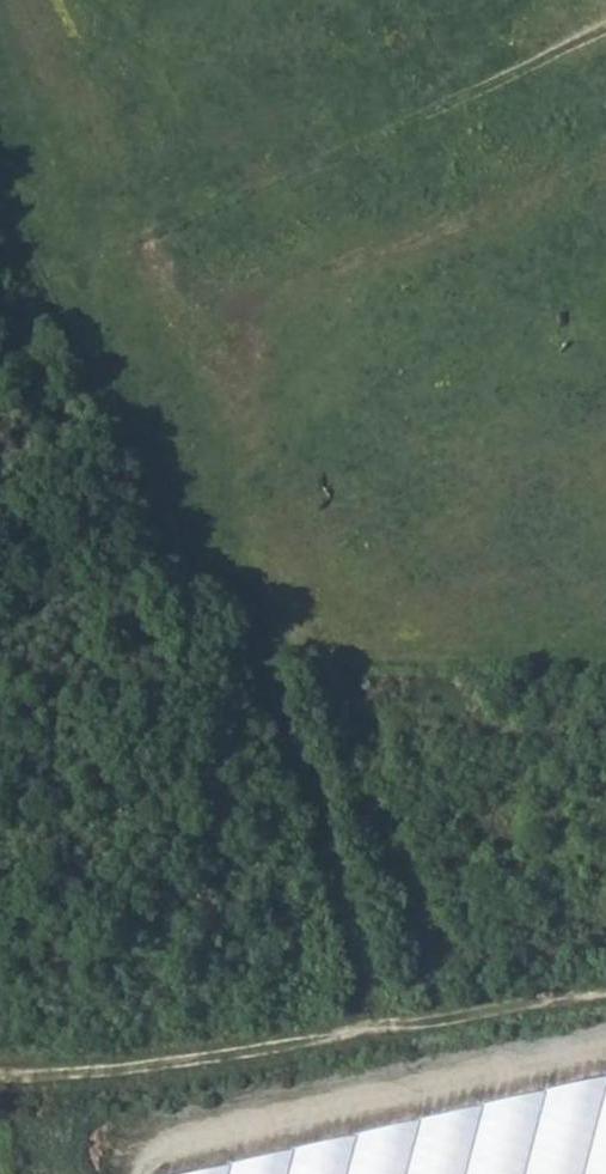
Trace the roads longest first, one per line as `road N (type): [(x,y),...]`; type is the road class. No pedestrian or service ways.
road 1 (track): [(605,657),(284,653),(246,557),(0,627)]
road 2 (track): [(6,0),(275,500),(246,557)]
road 3 (track): [(0,1074),(167,1065),(605,988)]
road 4 (track): [(284,653),(359,897),(379,1025)]

